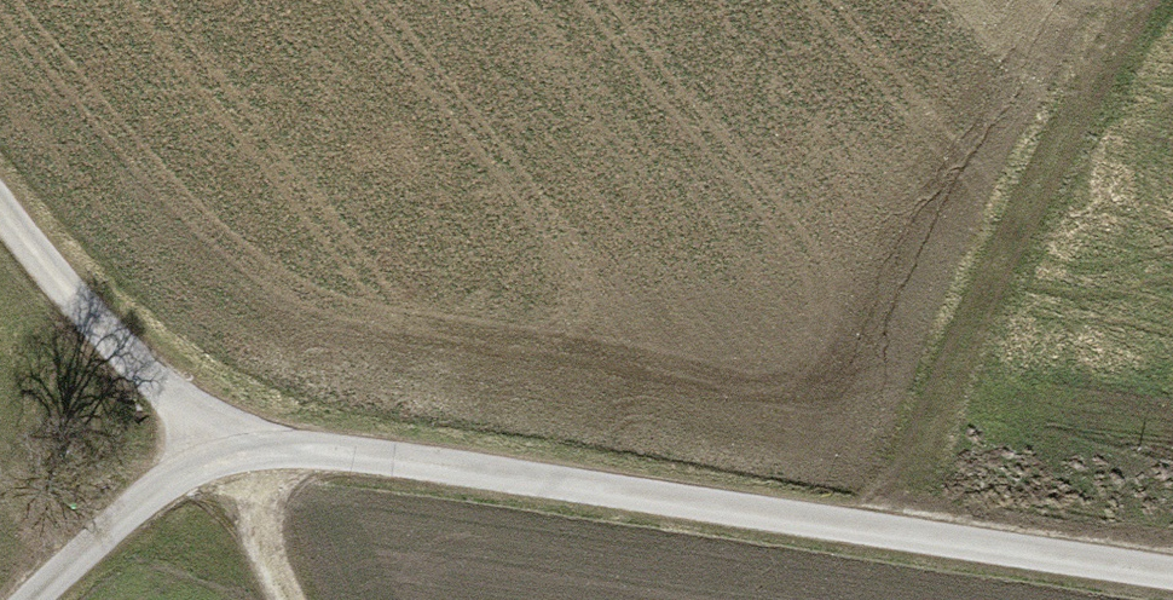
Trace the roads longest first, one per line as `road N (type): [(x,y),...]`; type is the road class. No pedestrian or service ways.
road 1 (residential): [(224,456),(335,452),(1172,572)]
road 2 (track): [(895,530),(1021,198),(1122,0)]
road 3 (residential): [(224,456),(0,207)]
road 4 (residential): [(30,599),(136,503),(224,456)]
road 5 (track): [(290,599),(224,456)]

